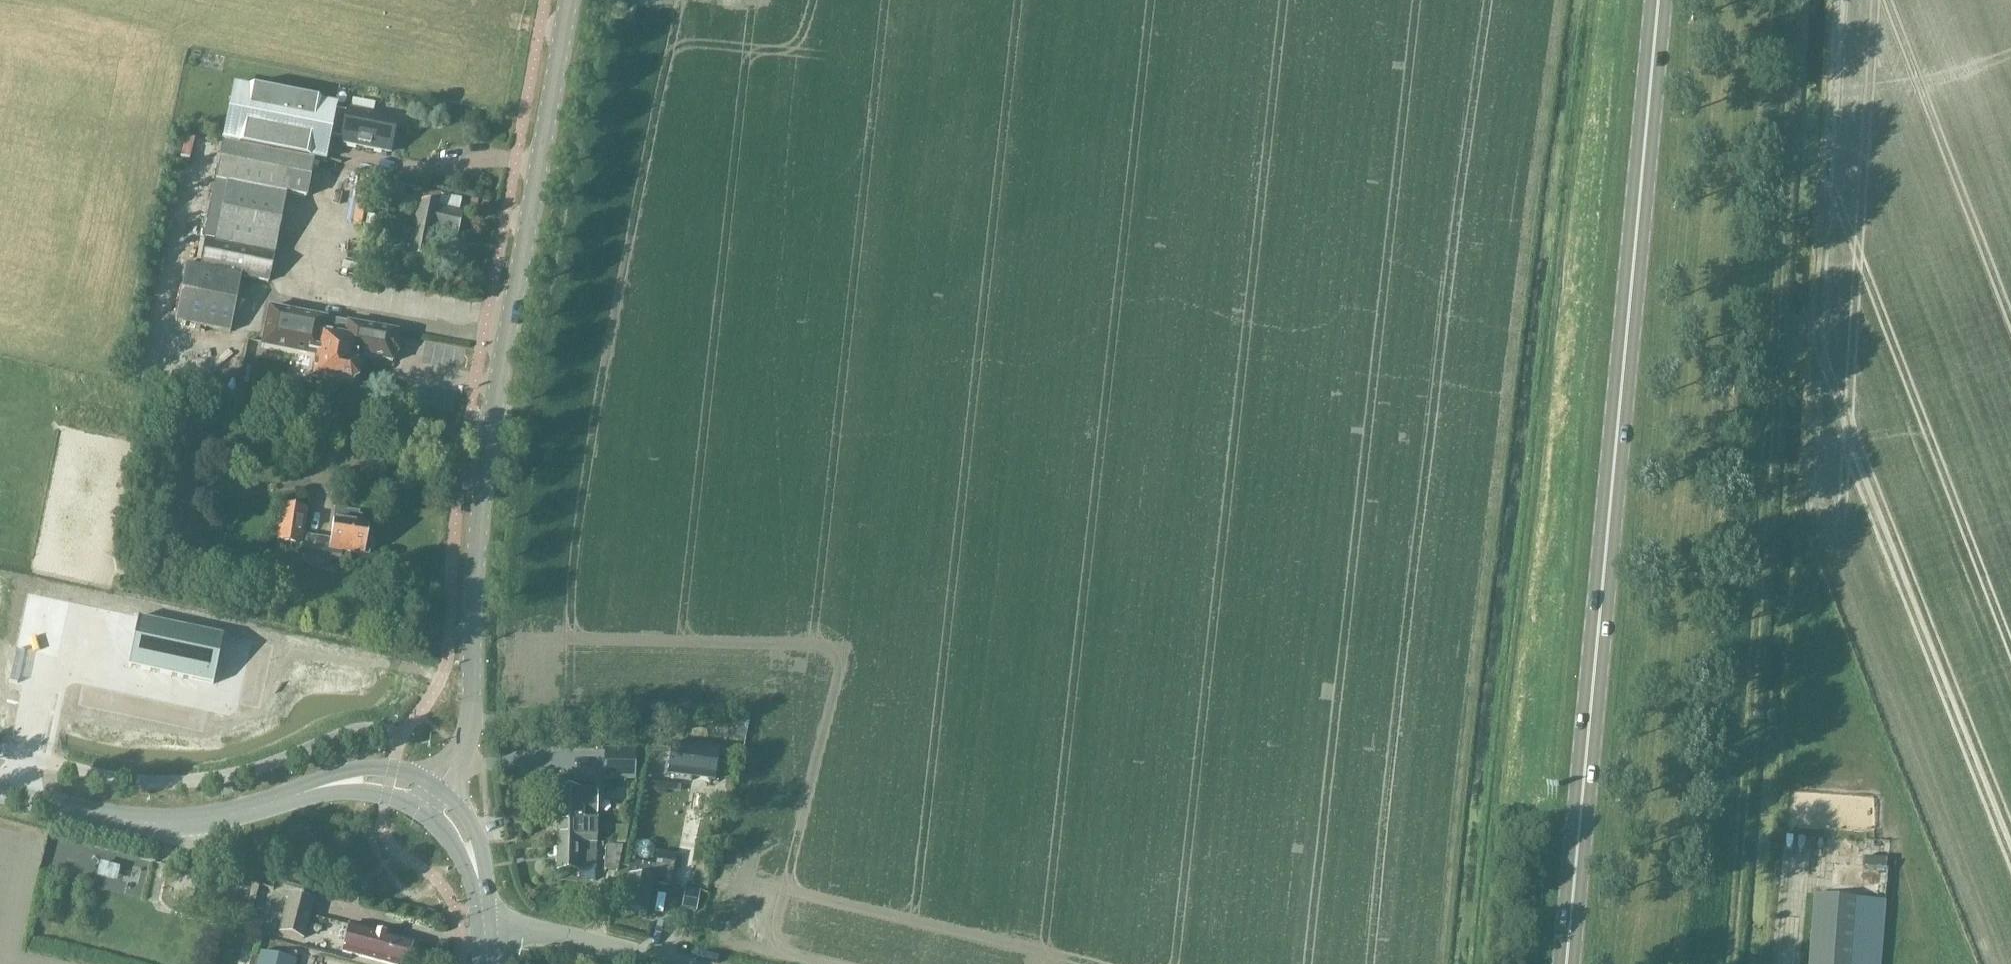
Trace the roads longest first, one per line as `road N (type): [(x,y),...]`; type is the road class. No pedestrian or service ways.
road 1 (primary): [(1568,963),(1661,0)]
road 2 (tertiary): [(432,796),(467,748),(481,504),(567,0)]
road 3 (tertiary): [(432,796),(359,779),(171,823),(108,820),(0,791)]
road 4 (unclassified): [(675,963),(480,915)]
road 5 (tertiary): [(480,915),(467,837),(432,796)]

